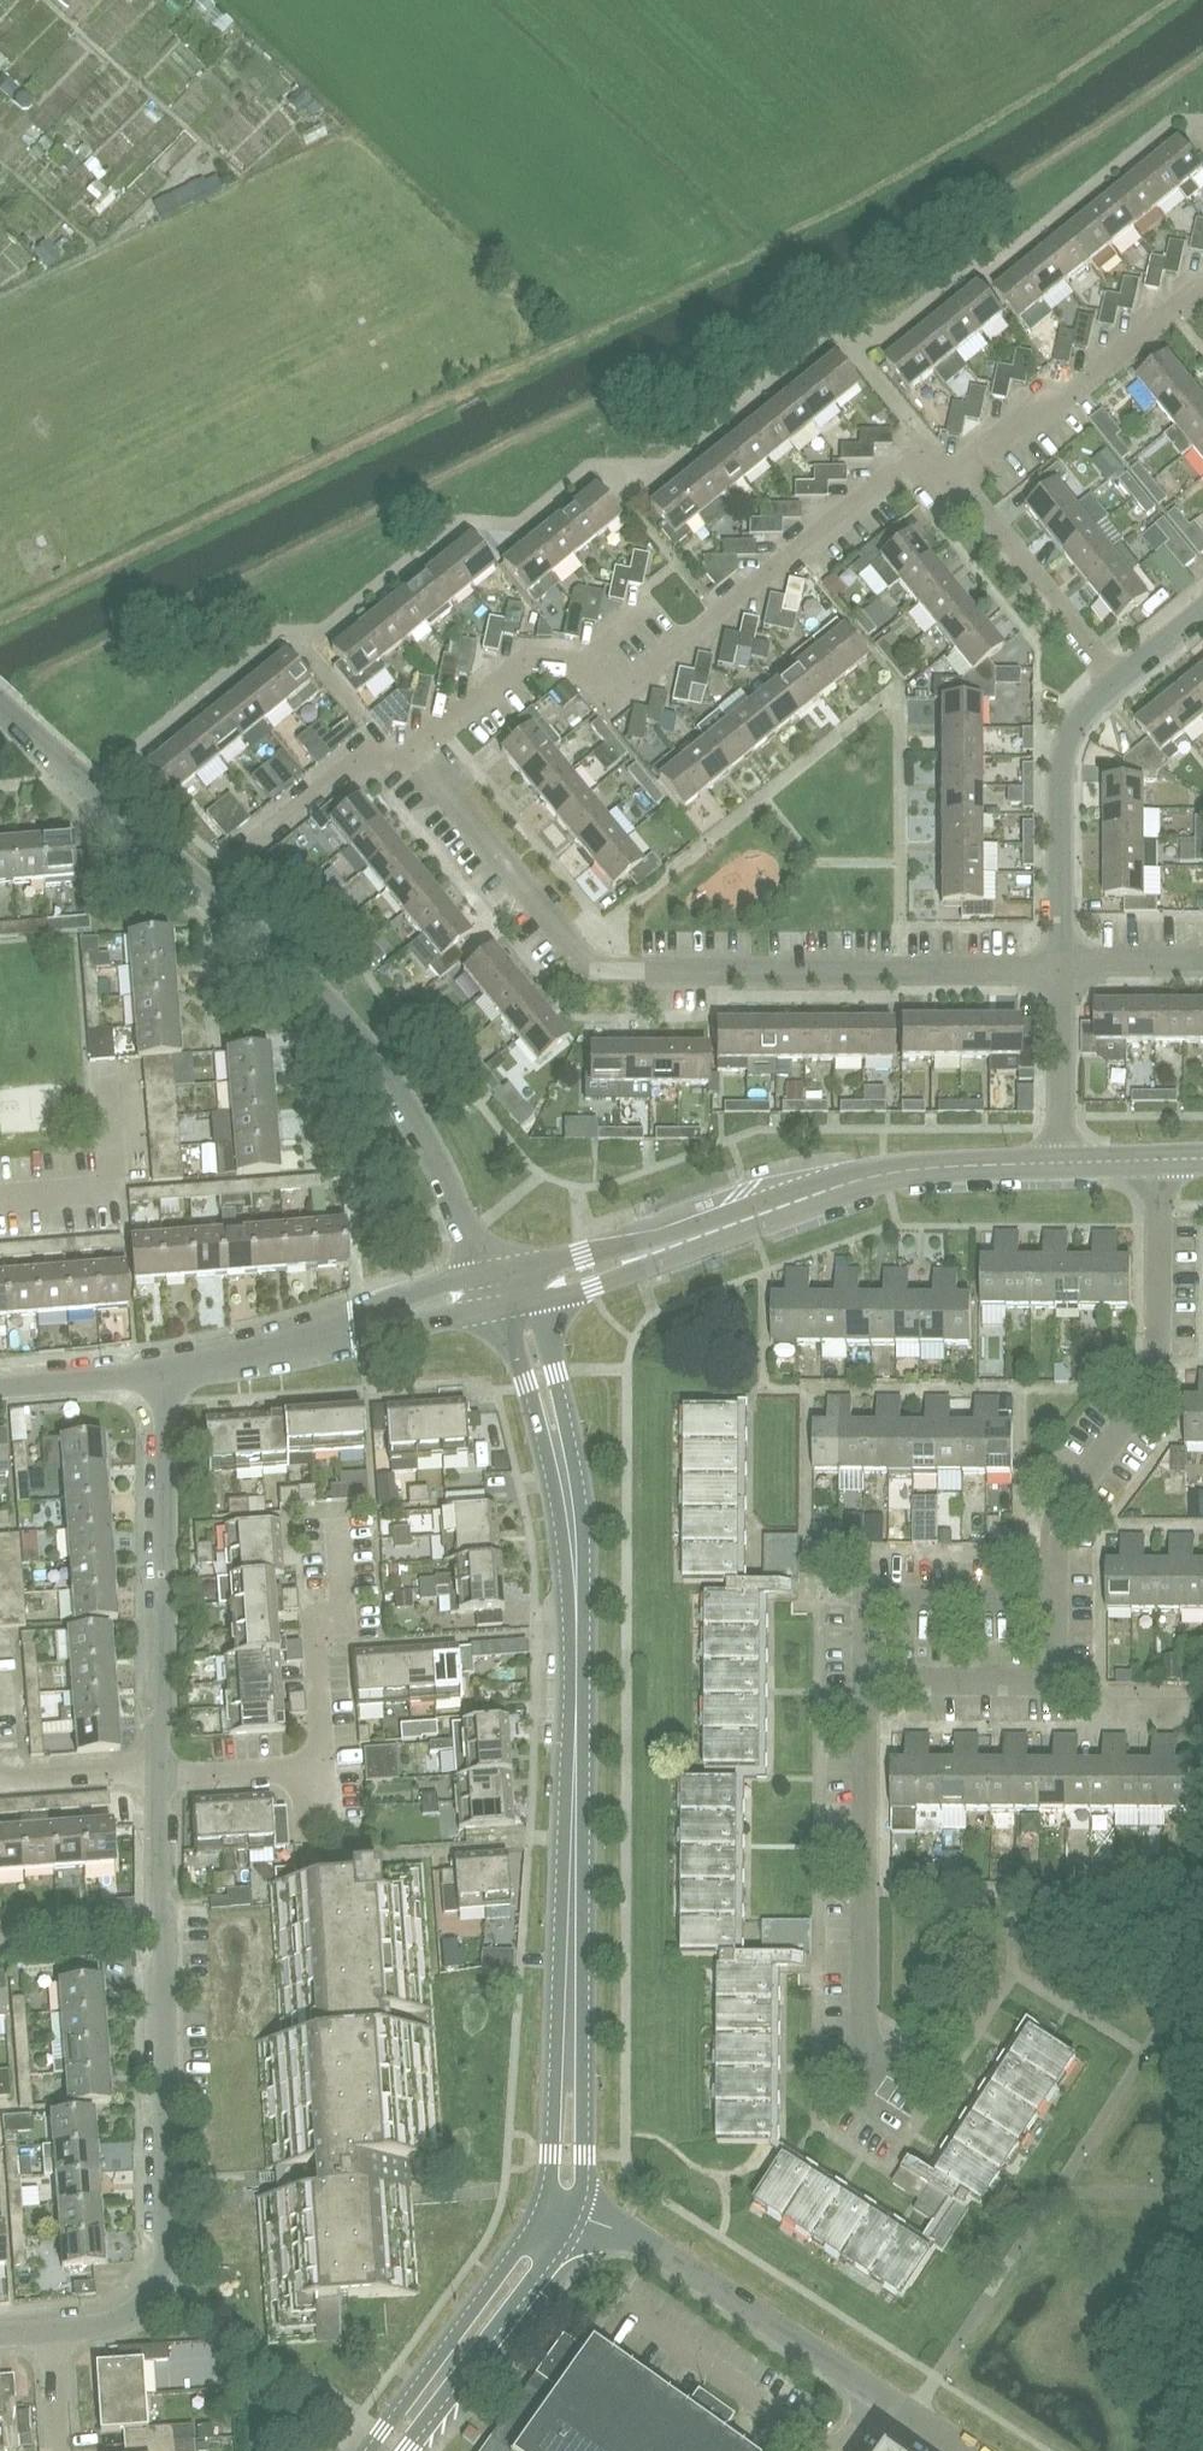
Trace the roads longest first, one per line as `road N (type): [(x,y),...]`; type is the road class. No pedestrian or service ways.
road 1 (tertiary): [(557,2207),(568,2154),(574,1612),(554,1437),(500,1290)]
road 2 (residential): [(1061,965),(630,972),(596,966),(571,947),(412,748)]
road 3 (residential): [(412,748),(525,656),(584,663),(612,699),(898,466),(911,462),(939,487),(952,476)]
road 4 (residential): [(39,2308),(98,2302),(117,2291),(130,2264),(160,1927),(158,1779)]
road 5 (tertiary): [(500,1290),(704,1235),(881,1168),(1060,1162)]
road 6 (residential): [(500,1290),(398,1105),(333,1015),(200,889)]
road 7 (residential): [(967,2450),(557,2207)]
road 8 (residential): [(889,2121),(855,2090),(838,2058),(835,1688)]
road 9 (residential): [(1056,1586),(1056,1542),(1084,1485),(1145,1404),(1160,1318),(1157,1163)]
road 10 (residential): [(158,1779),(161,1379)]
road 11 (residential): [(161,1379),(500,1290)]
road 12 (residential): [(835,1688),(1060,1687),(1056,1586)]
road 13 (residential): [(952,476),(1188,292),(1202,291)]
road 14 (residential): [(1061,965),(1063,751),(1083,713),(1119,680)]
road 15 (residential): [(835,1688),(834,1624),(853,1597),(1056,1586)]
road 16 (tertiary): [(384,2450),(527,2264),(557,2207)]
road 17 (residential): [(299,1773),(322,1741),(319,1624),(340,1603),(335,1514)]
road 18 (unclassified): [(200,889),(0,712)]
road 19 (residential): [(1119,680),(952,476)]
road 20 (residential): [(0,1208),(62,1204),(105,1189),(111,1170),(105,1064)]
road 21 (residential): [(235,858),(348,765),(396,761),(412,748)]
road 22 (residential): [(1060,1162),(1061,965)]
road 23 (residential): [(0,1389),(161,1379)]
road 24 (residential): [(47,2450),(39,2308)]
road 25 (residential): [(158,1779),(299,1773)]
road 26 (residential): [(1061,965),(1202,962)]

